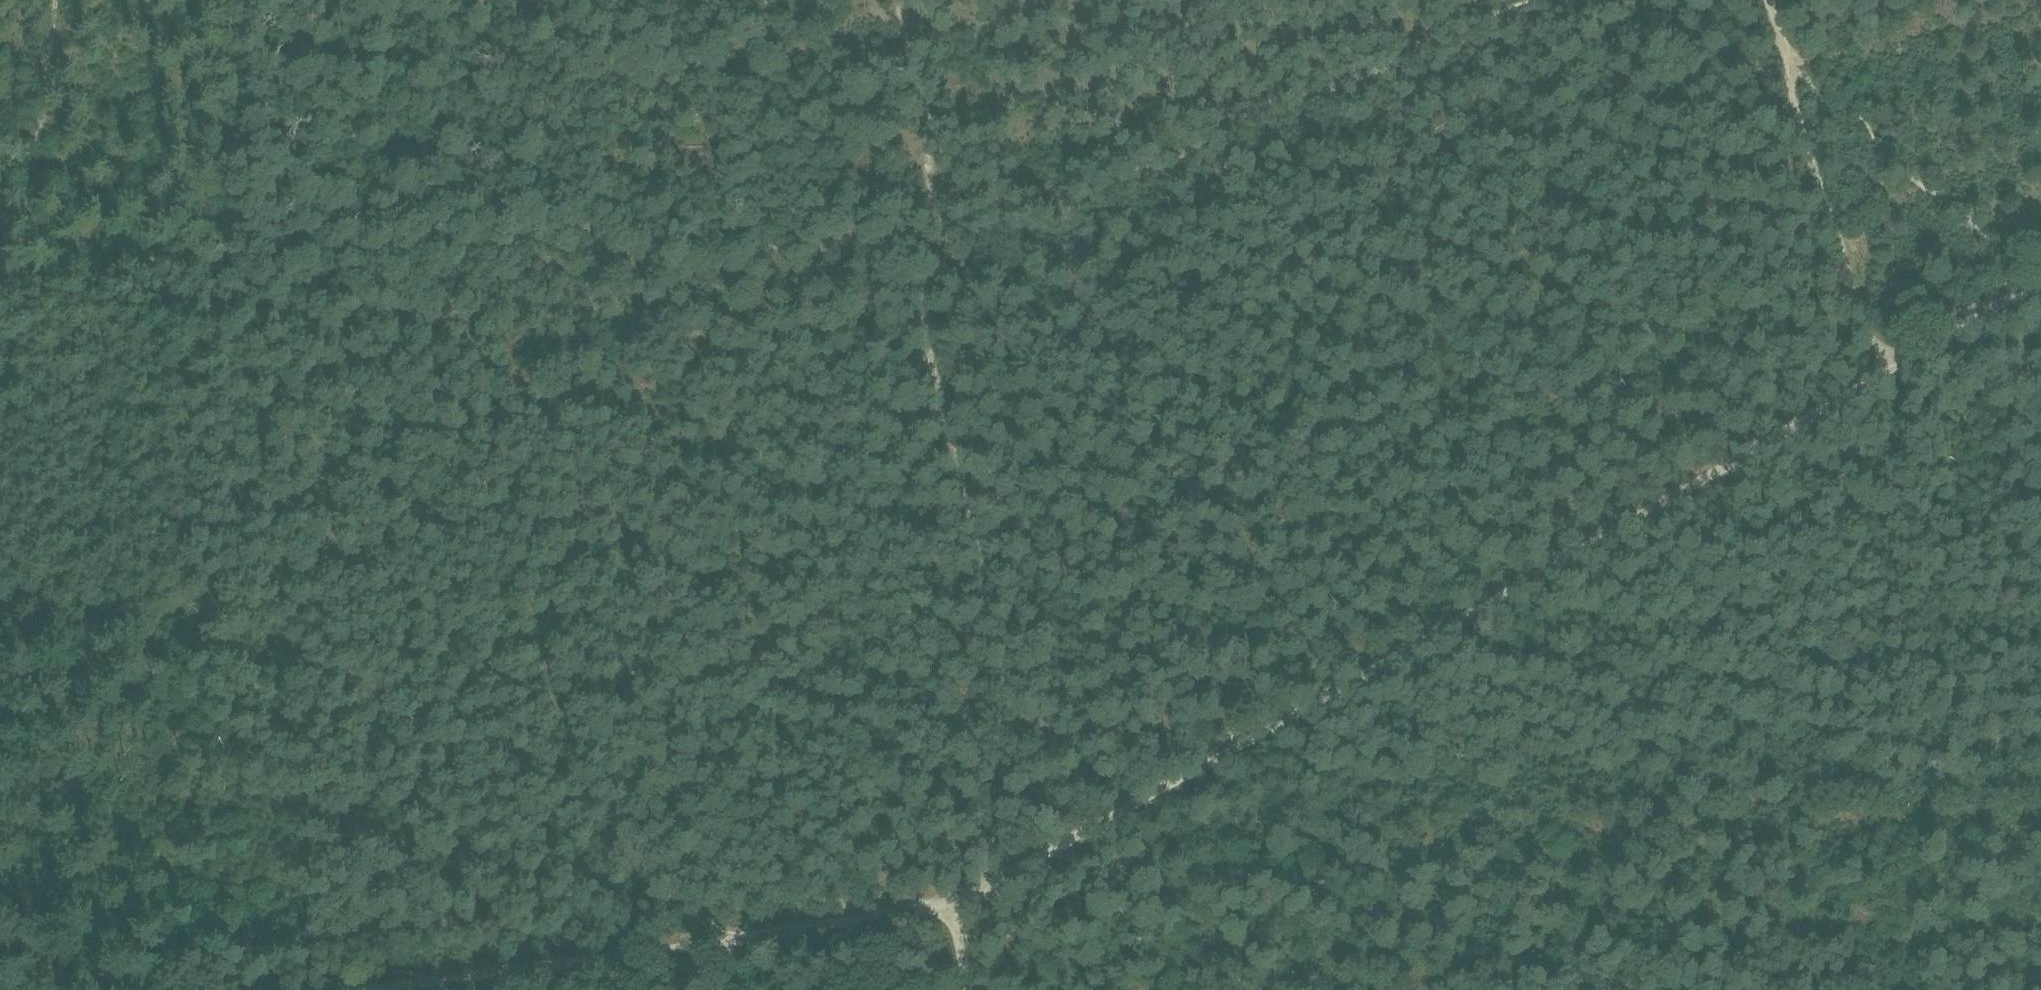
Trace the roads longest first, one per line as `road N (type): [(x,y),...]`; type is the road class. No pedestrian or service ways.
road 1 (track): [(946,902),(1017,877),(1466,623),(2040,279)]
road 2 (track): [(367,989),(946,902)]

